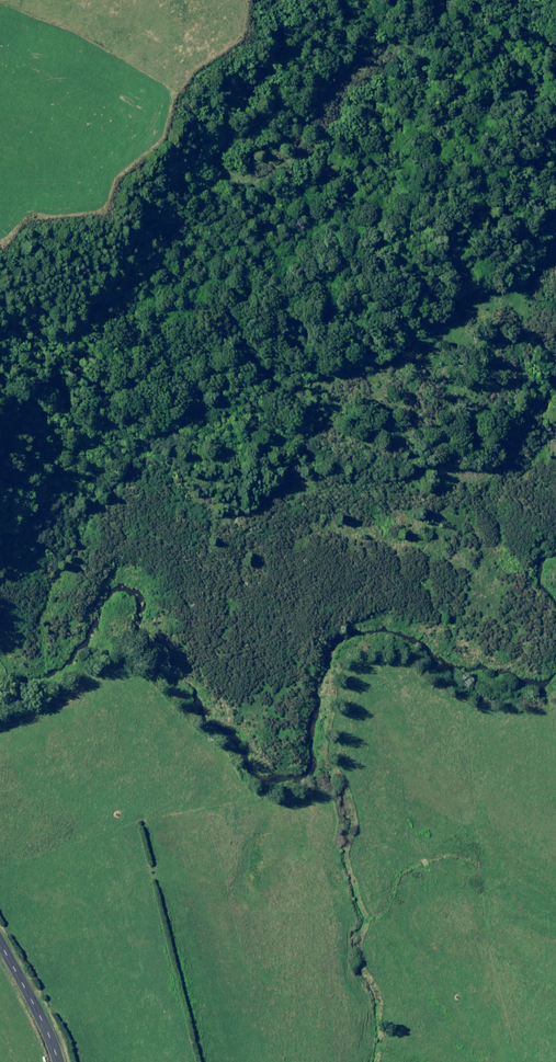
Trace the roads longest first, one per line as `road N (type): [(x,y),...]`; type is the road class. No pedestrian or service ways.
road 1 (track): [(555,96),(537,94),(555,38),(496,13),(433,22),(358,70),(292,156),(258,186),(226,177),(219,156),(228,118),(256,81),(285,0)]
road 2 (track): [(0,638),(29,642),(68,622),(84,578),(134,544),(245,524),(281,490),(390,487),(490,439),(555,381)]
road 3 (tertiary): [(0,943),(58,1061)]

